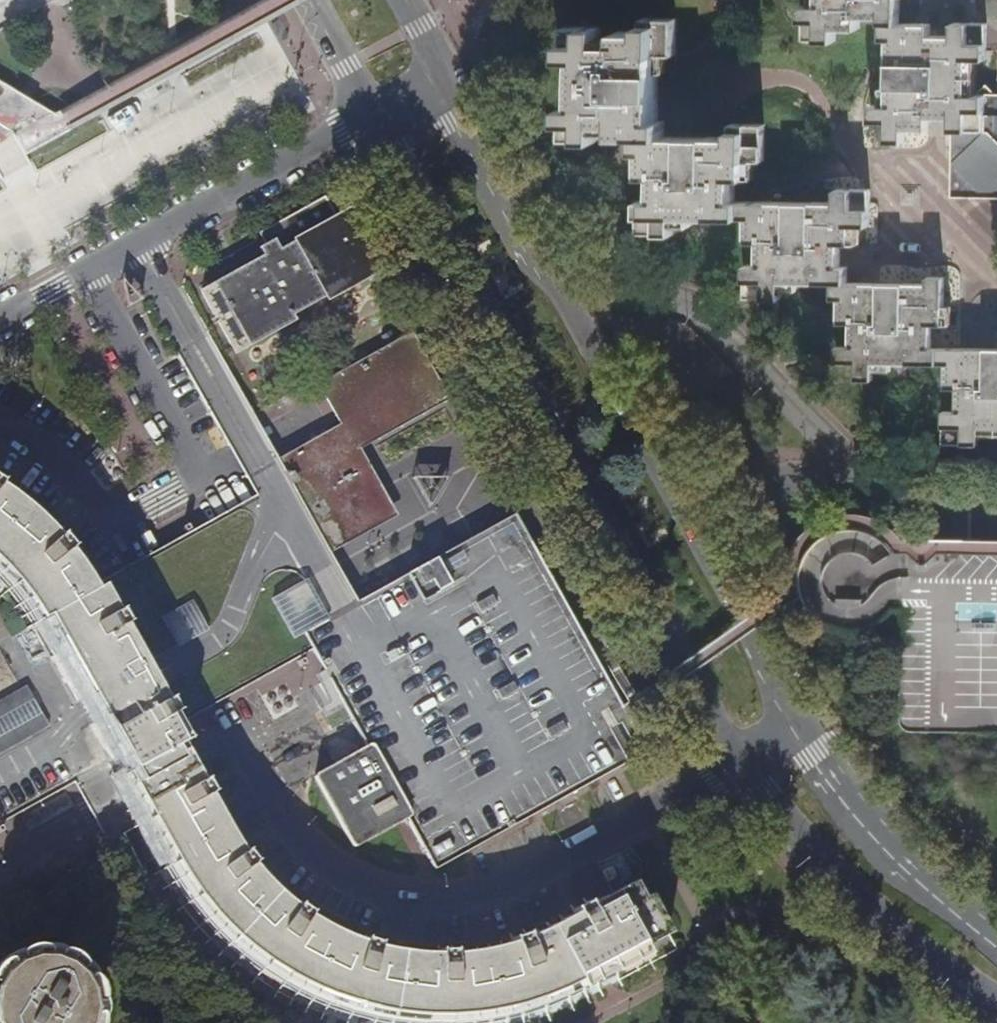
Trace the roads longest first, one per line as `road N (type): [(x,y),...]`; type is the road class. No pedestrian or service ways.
road 1 (secondary): [(308,0),(741,758)]
road 2 (secondary): [(796,713),(580,317),(468,131),(403,0)]
road 3 (secondary): [(741,758),(839,879),(996,1001)]
road 4 (secondary): [(996,941),(868,819),(796,713)]

